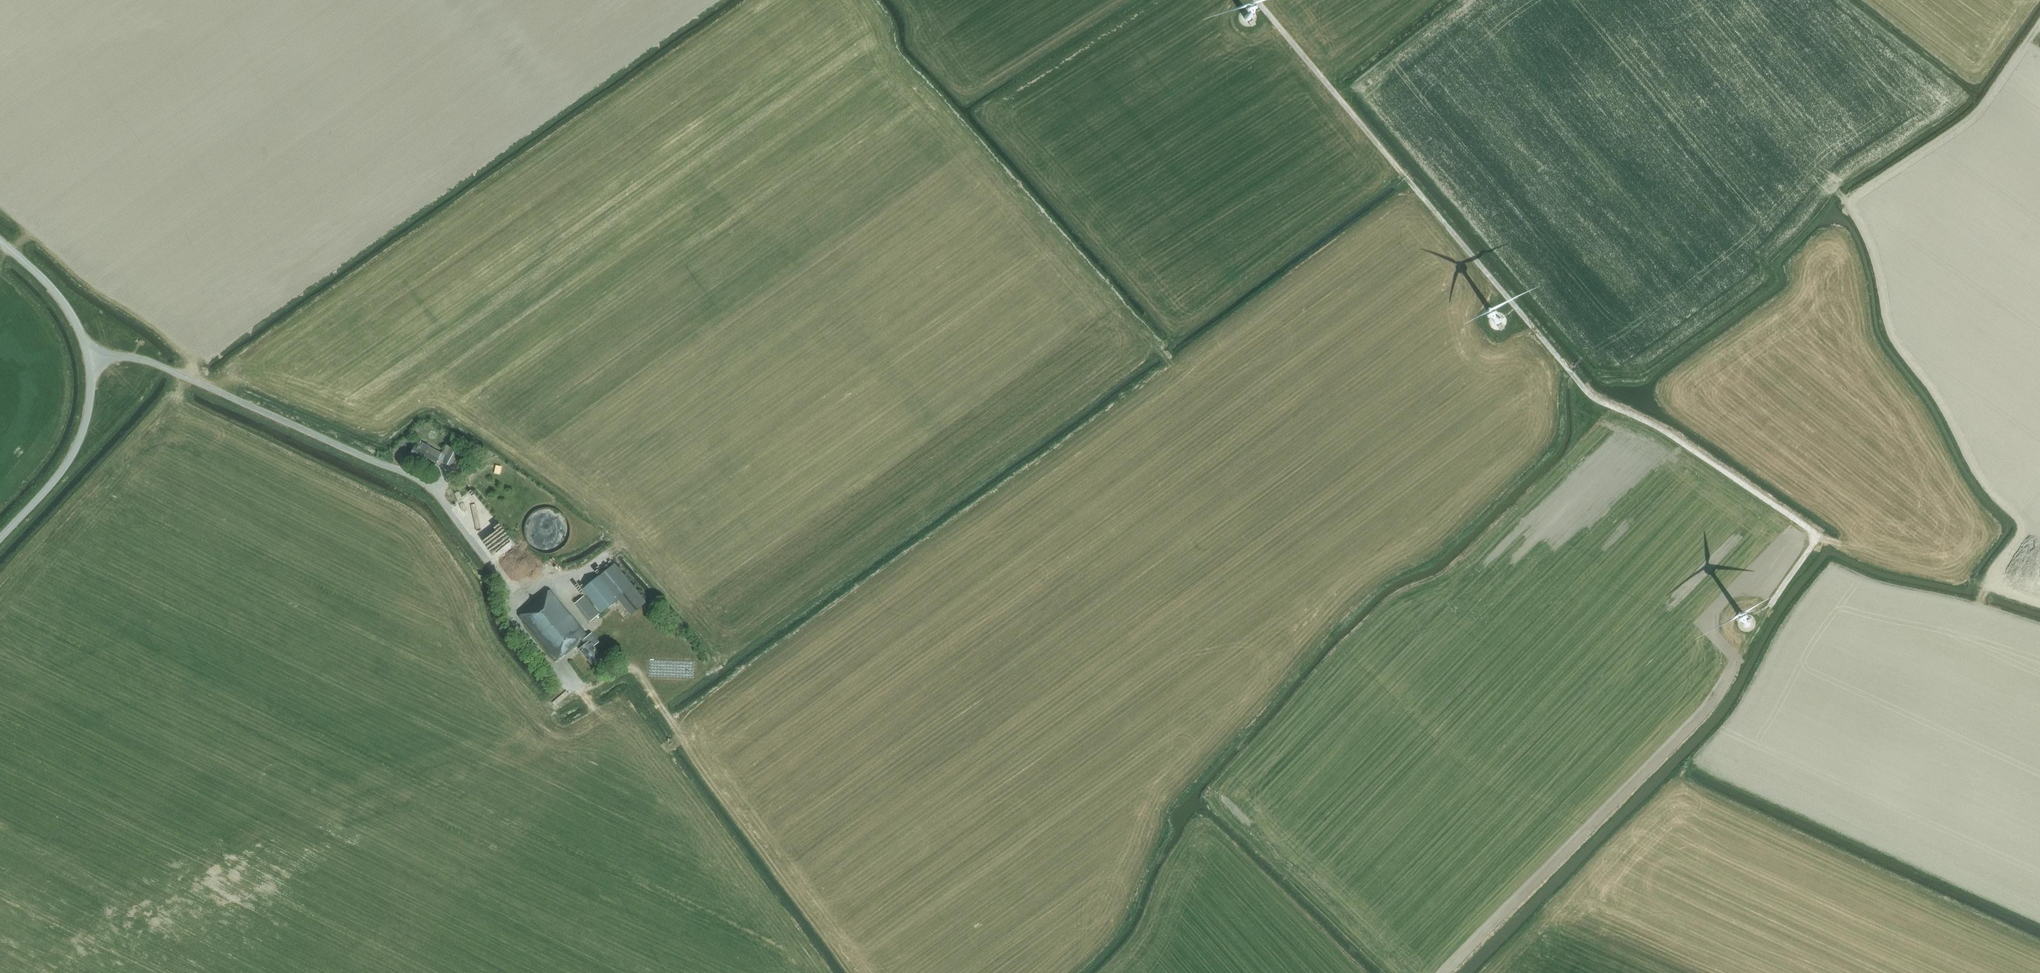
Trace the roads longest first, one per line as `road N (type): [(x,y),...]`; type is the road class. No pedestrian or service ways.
road 1 (tertiary): [(0,539),(71,457),(91,393),(72,315),(0,241)]

